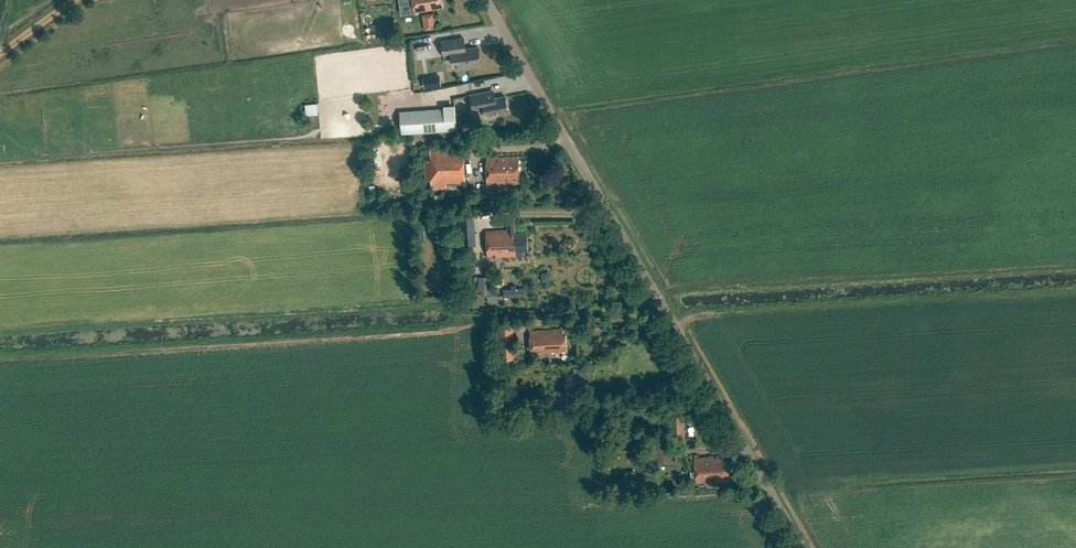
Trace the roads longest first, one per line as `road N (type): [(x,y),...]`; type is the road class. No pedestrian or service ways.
road 1 (unclassified): [(802,547),(485,0)]

